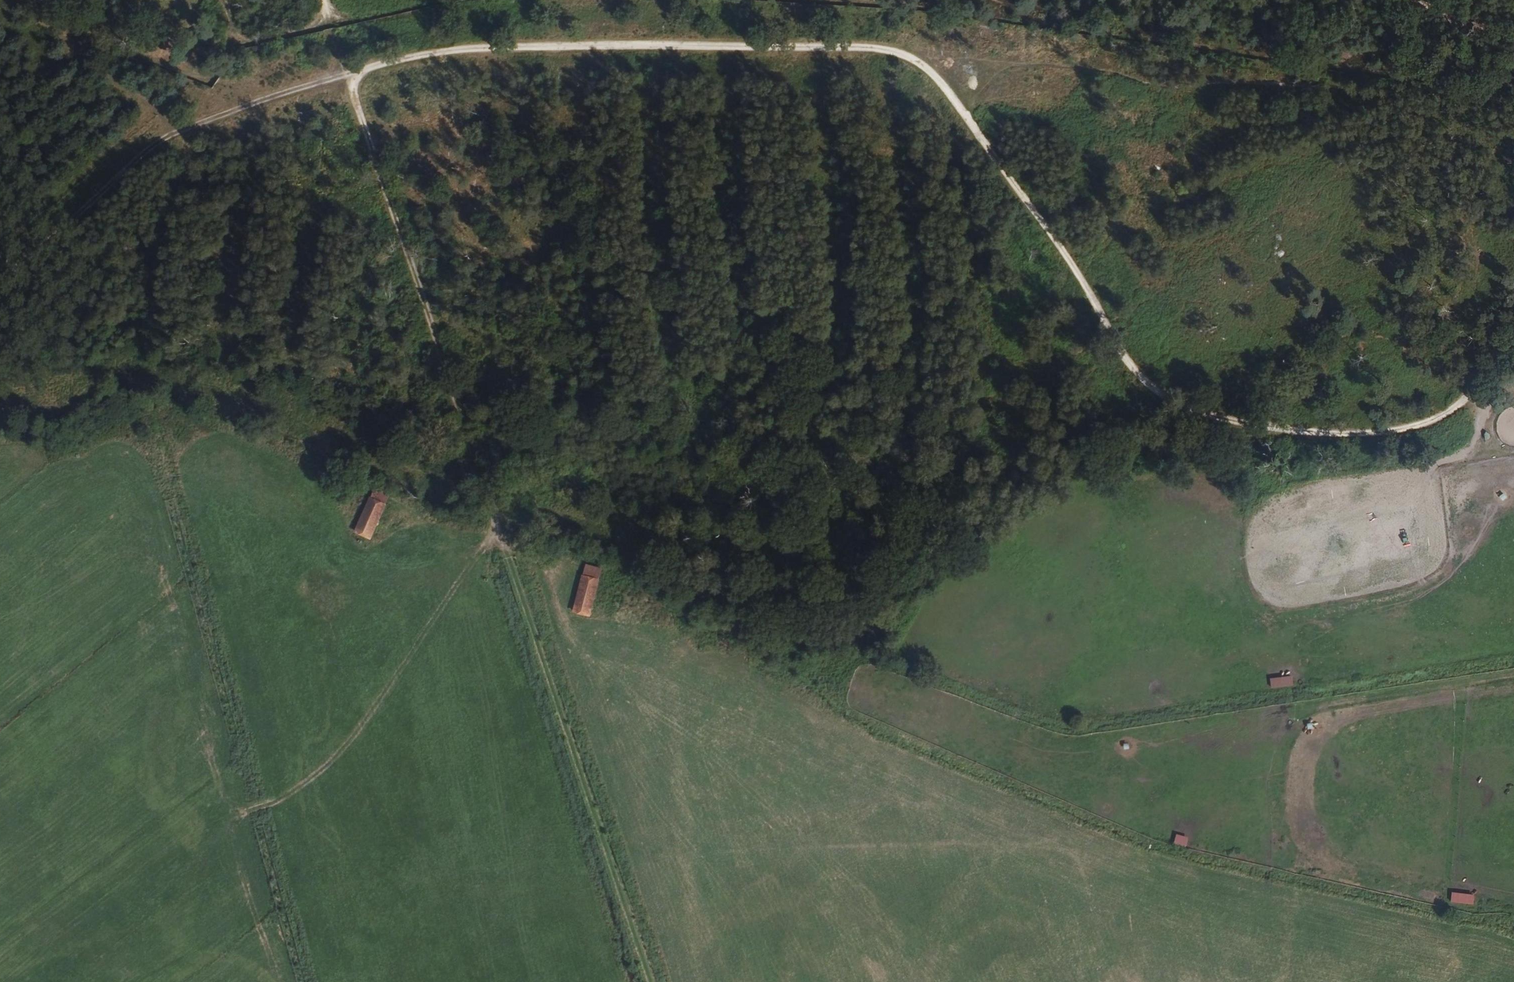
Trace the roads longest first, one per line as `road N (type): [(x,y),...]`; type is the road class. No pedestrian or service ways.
road 1 (track): [(0,241),(67,189),(149,106)]
road 2 (track): [(179,127),(69,49),(26,0)]

